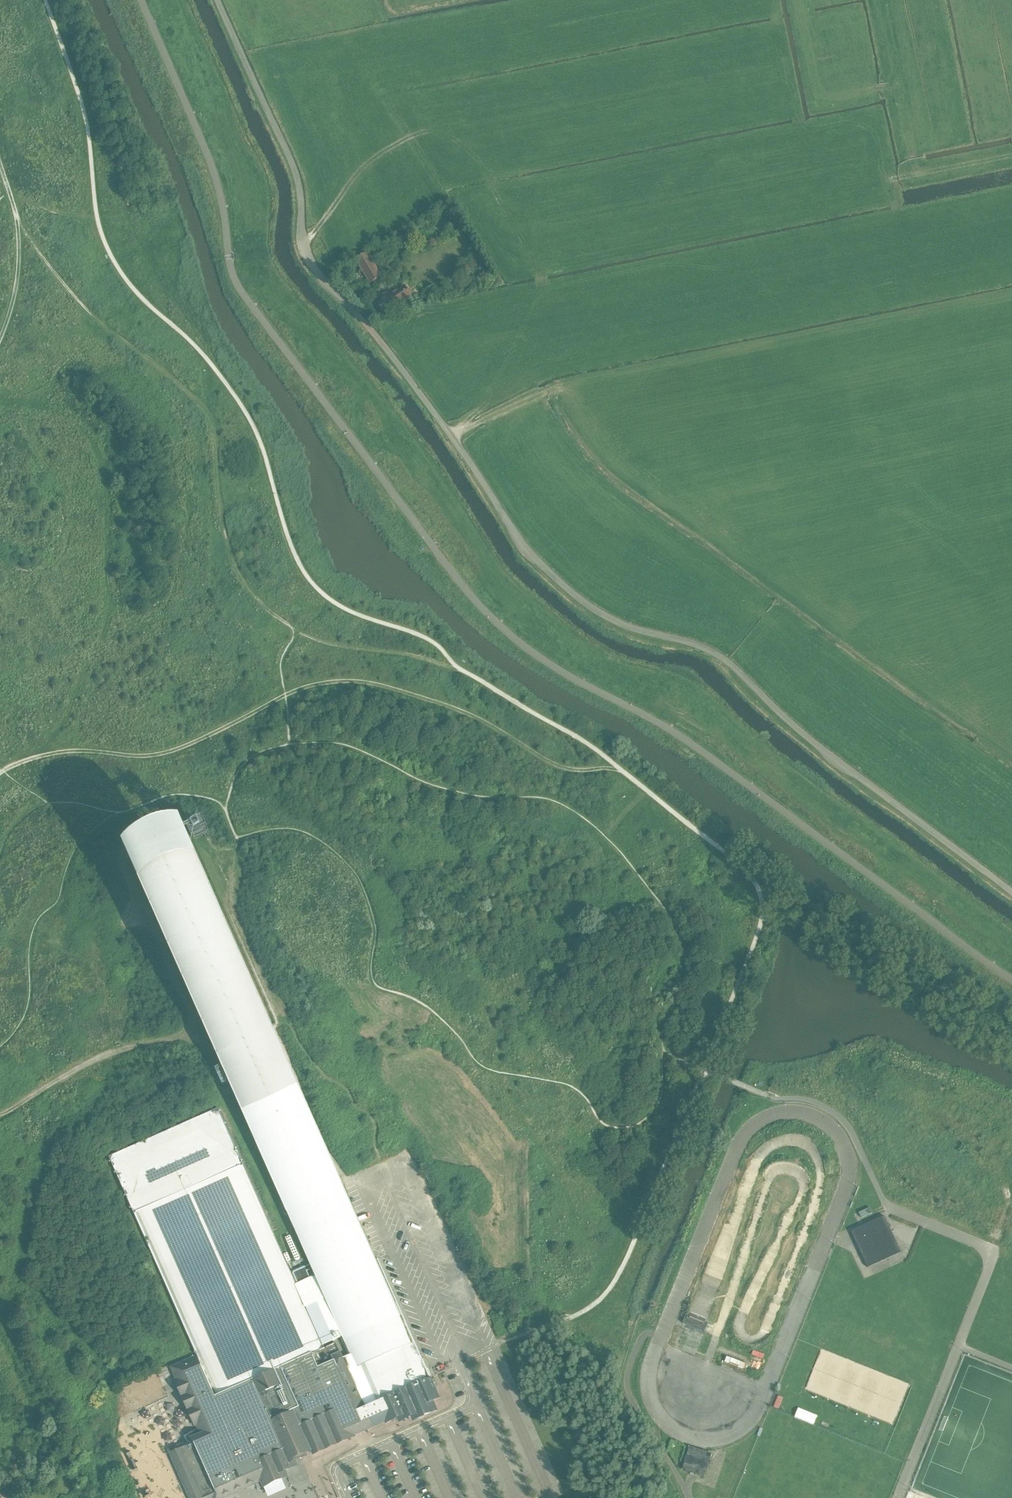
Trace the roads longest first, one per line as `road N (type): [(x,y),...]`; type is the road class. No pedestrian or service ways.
road 1 (residential): [(721,659),(610,621),(531,556),(373,334),(324,284),(303,244),(293,173),(218,0)]
road 2 (track): [(457,671),(318,640),(261,605),(240,576),(222,522),(209,418),(56,275),(17,218),(0,163)]
road 3 (unclassified): [(1011,889),(788,723),(721,659)]
road 4 (track): [(0,1115),(117,1049)]
road 5 (track): [(17,218),(17,286),(0,340)]

